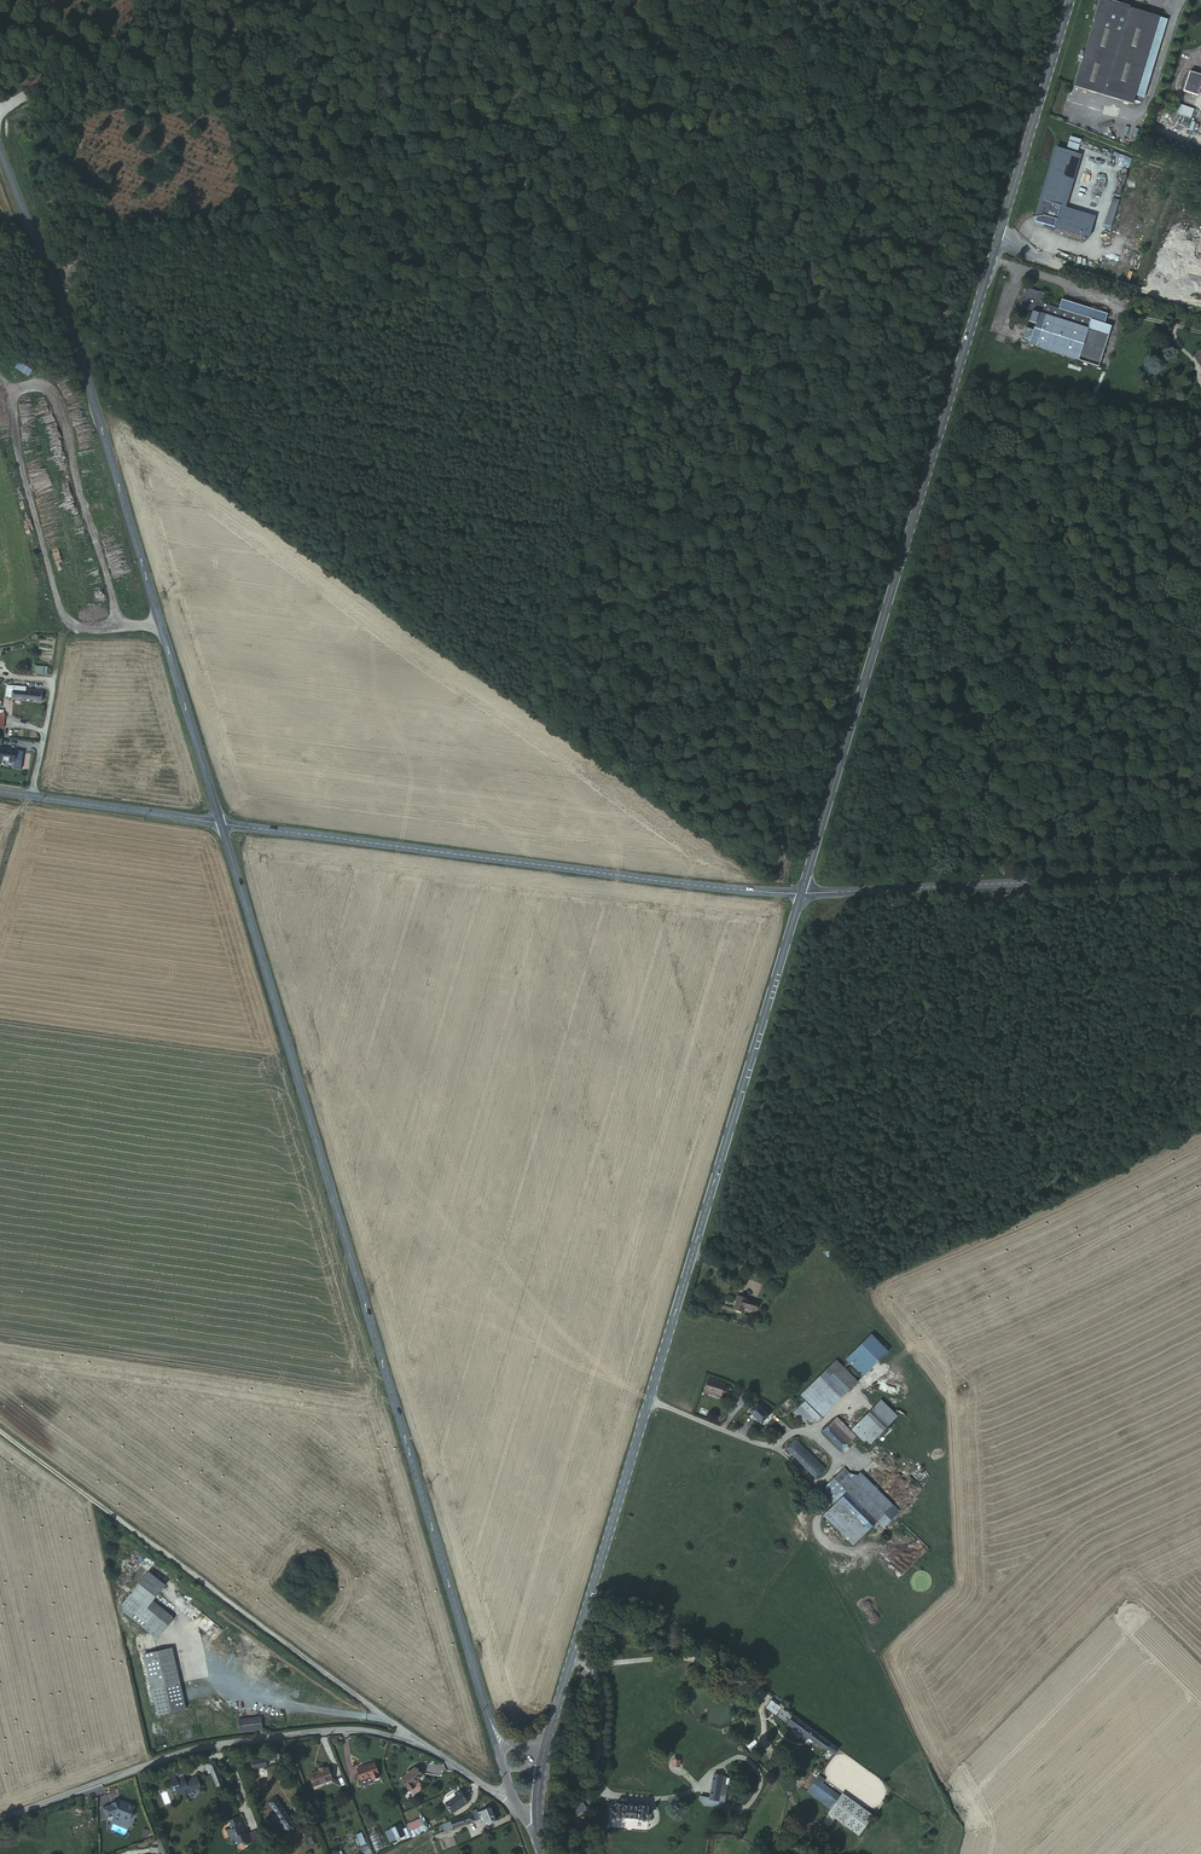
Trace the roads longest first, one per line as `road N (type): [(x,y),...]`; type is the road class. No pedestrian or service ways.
road 1 (track): [(0,106),(60,93),(233,98),(401,69),(576,72),(638,85),(950,102),(1033,123)]
road 2 (tertiary): [(487,1718),(219,821)]
road 3 (secondary): [(800,891),(1070,0)]
road 4 (secondary): [(542,1747),(800,891)]
road 5 (tertiary): [(219,821),(70,317),(0,148)]
road 6 (tertiary): [(800,891),(219,821)]
road 7 (track): [(440,1756),(0,1431)]
road 8 (unclassified): [(508,1797),(382,1732),(315,1731),(163,1757),(0,1818)]
road 9 (tertiary): [(1200,871),(800,891)]
road 10 (tertiary): [(219,821),(0,789)]

